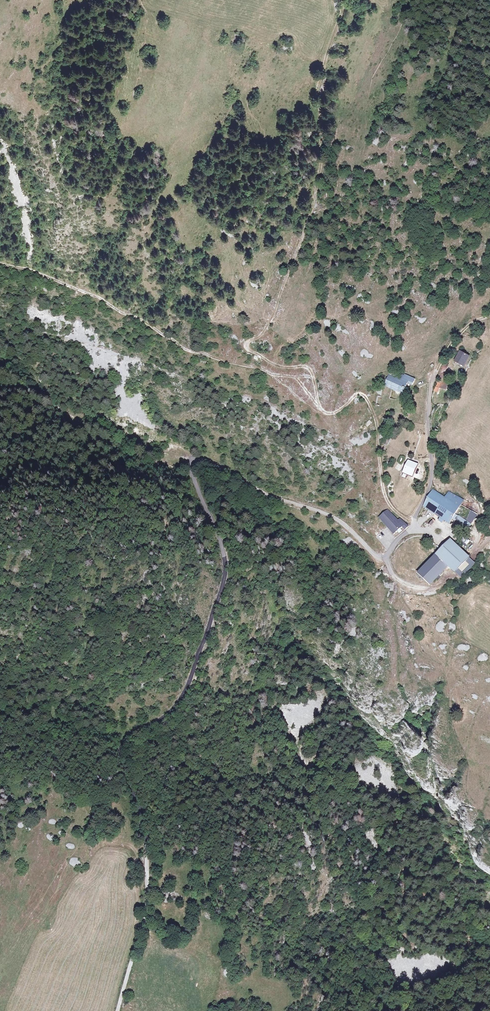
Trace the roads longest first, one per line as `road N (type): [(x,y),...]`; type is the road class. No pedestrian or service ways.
road 1 (unclassified): [(406,532),(379,558),(341,522),(217,464),(194,463),(224,563),(179,700),(120,752),(144,829),(146,904),(117,1010)]
road 2 (track): [(313,377),(304,366),(269,363),(245,344),(273,314),(309,222),(323,160),(317,92),(343,0)]
road 3 (track): [(313,377),(317,403),(329,415),(364,396),(375,421),(383,493),(414,523)]
road 4 (residential): [(437,371),(428,422),(432,473),(406,532)]

